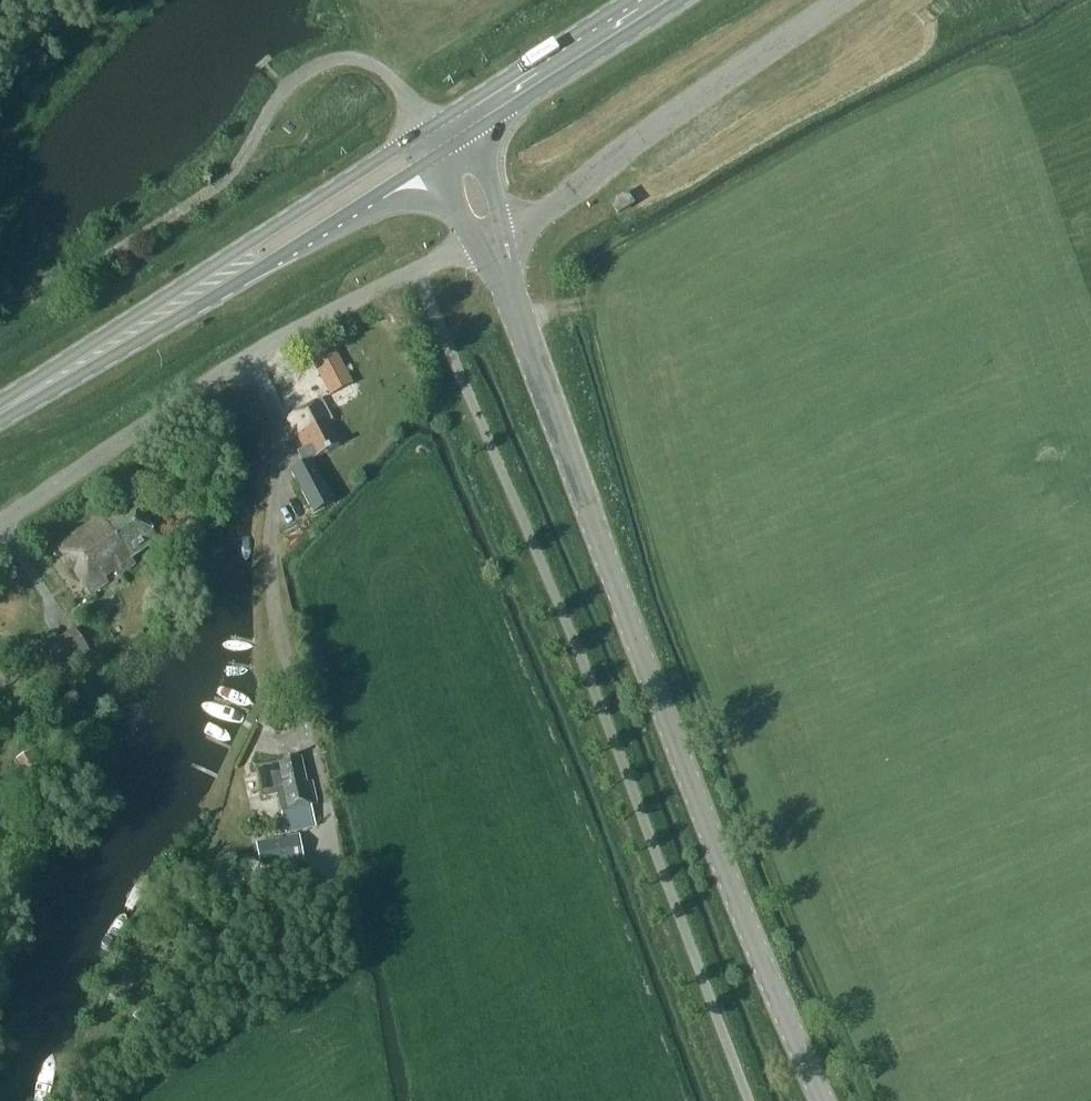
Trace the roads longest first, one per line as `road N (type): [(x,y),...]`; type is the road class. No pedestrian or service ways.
road 1 (tertiary): [(824,1100),(694,794),(490,242)]
road 2 (unclassified): [(0,523),(249,357),(417,270),(490,242)]
road 3 (primary): [(427,127),(50,369),(24,396)]
road 4 (primary): [(24,396),(57,388),(125,348),(425,162)]
road 5 (unclassified): [(490,242),(550,209),(841,0)]
road 6 (primary): [(463,138),(679,0)]
road 7 (primary): [(628,0),(427,127)]

